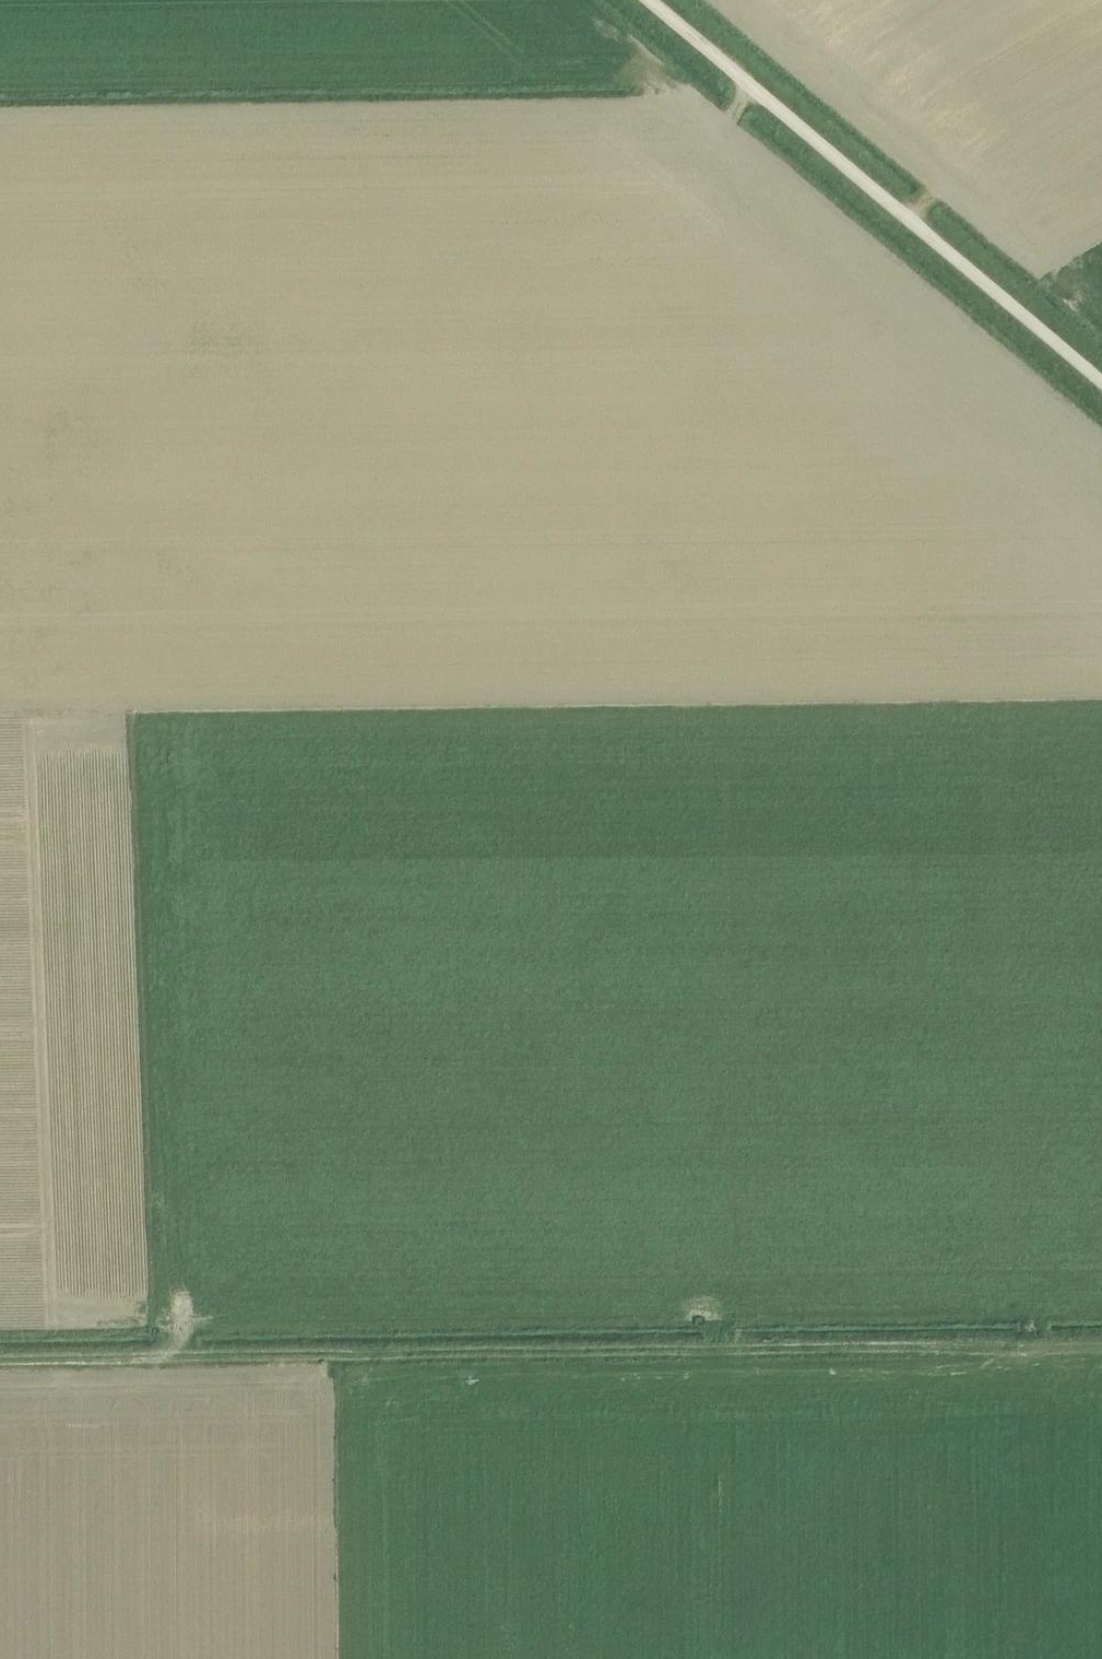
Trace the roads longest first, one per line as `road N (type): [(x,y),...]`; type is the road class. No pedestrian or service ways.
road 1 (track): [(0,1359),(1022,1348)]
road 2 (unclassified): [(1101,373),(667,0)]

